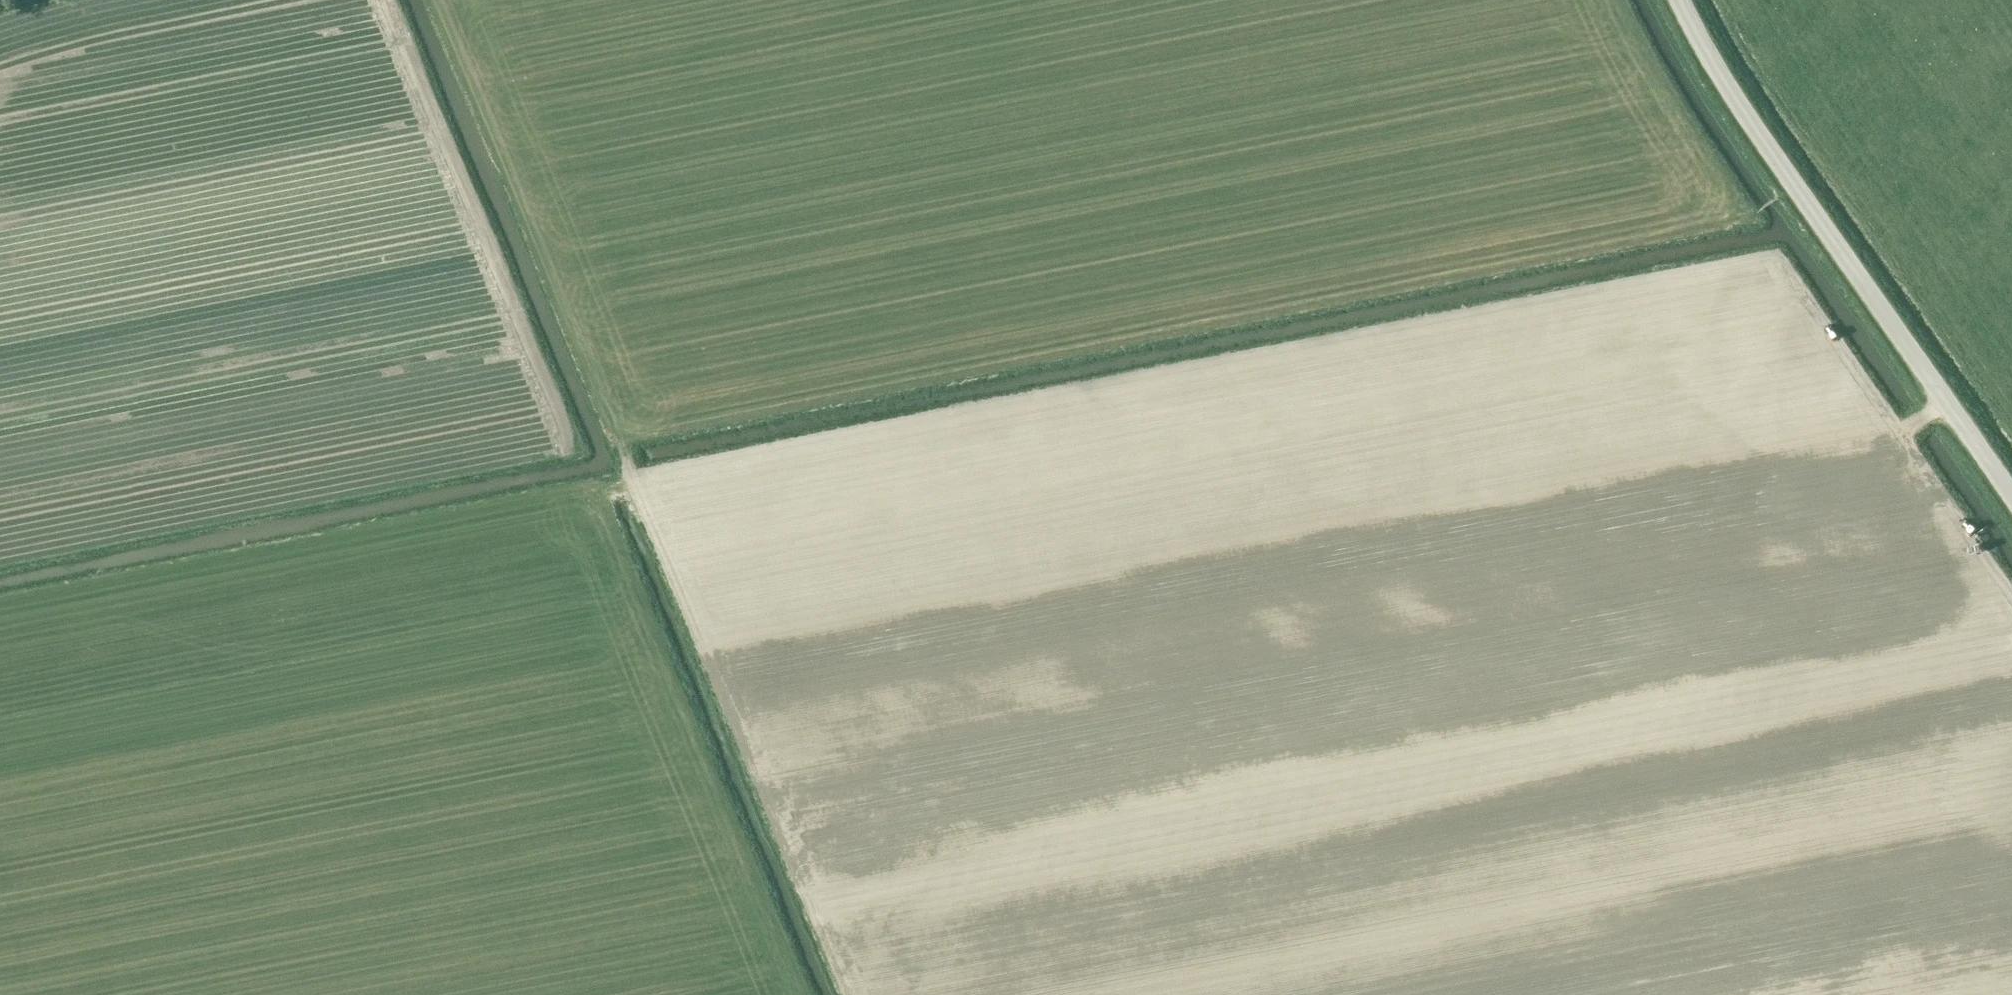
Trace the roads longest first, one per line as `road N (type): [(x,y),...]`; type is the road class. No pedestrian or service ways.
road 1 (unclassified): [(1678,0),(2011,495)]

